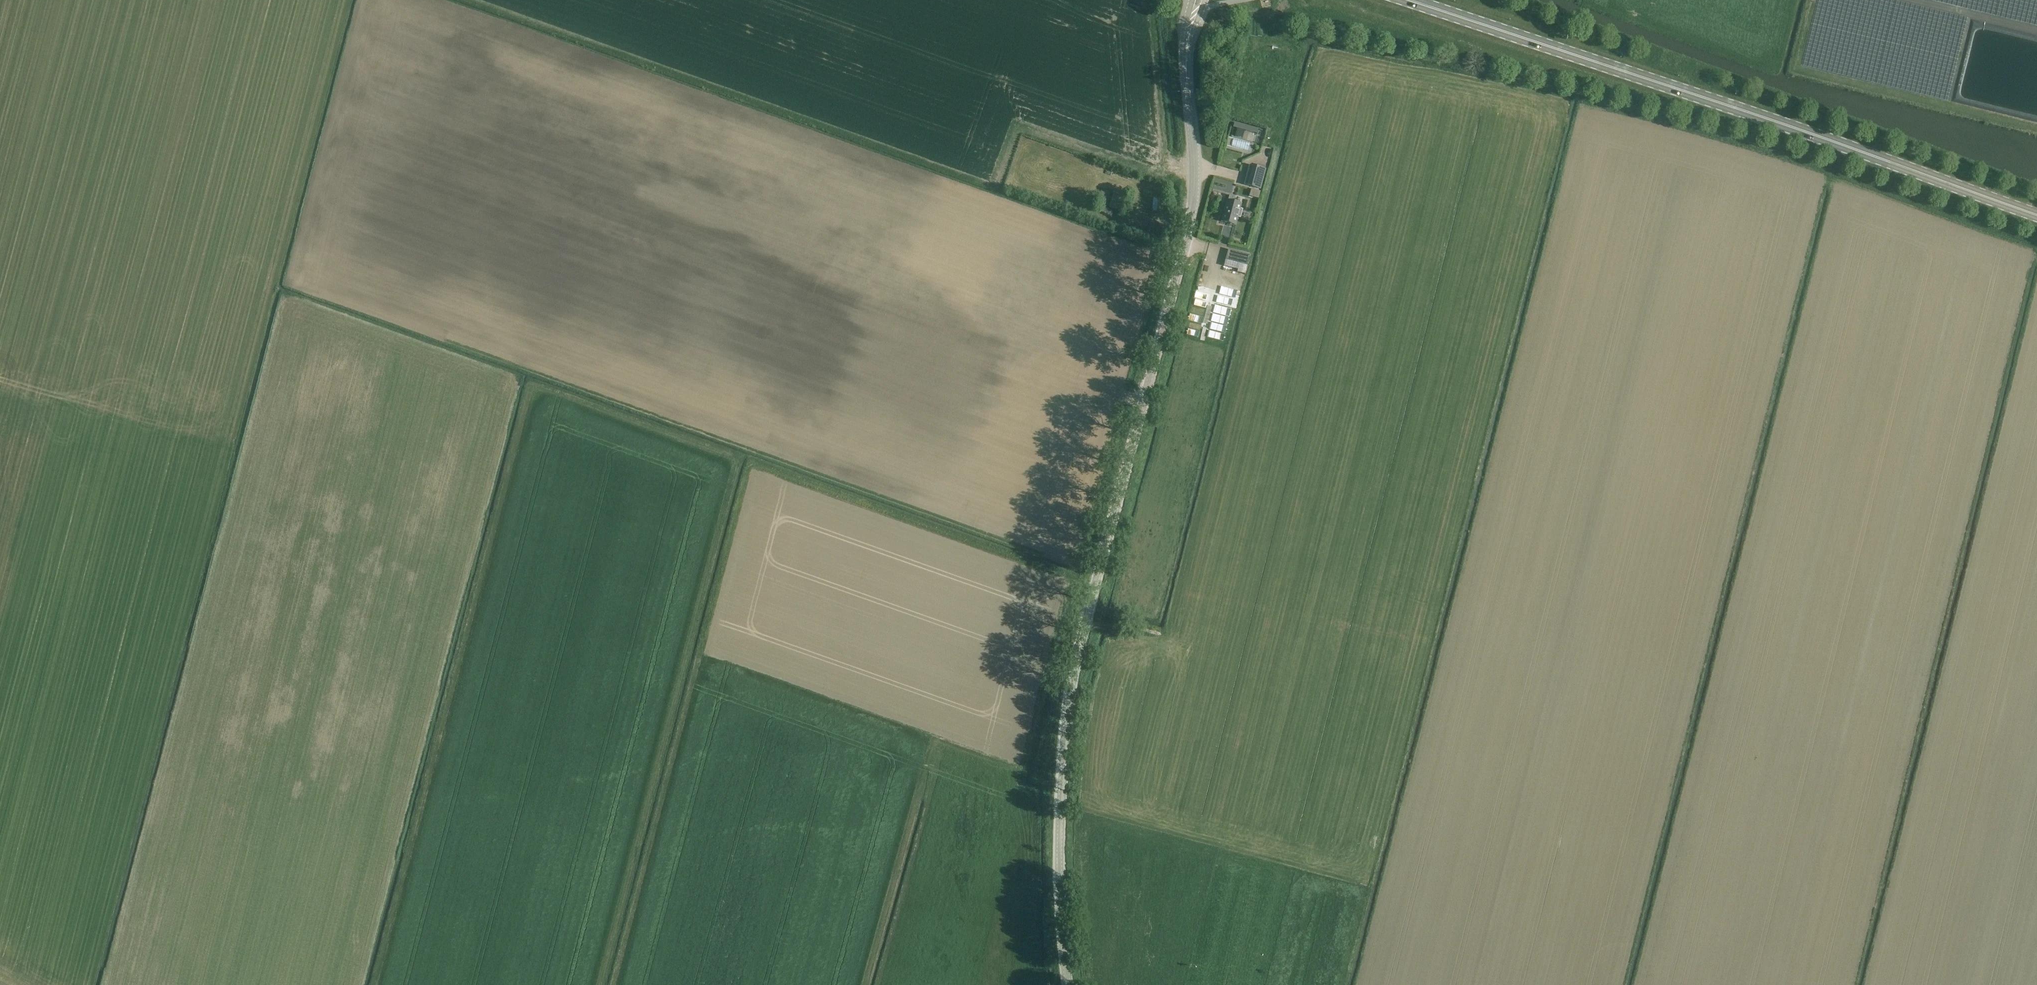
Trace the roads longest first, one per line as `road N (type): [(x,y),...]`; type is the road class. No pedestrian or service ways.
road 1 (tertiary): [(1070,984),(1060,819),(1064,728),(1190,230),(1192,19)]
road 2 (primary): [(2036,215),(1406,0)]

